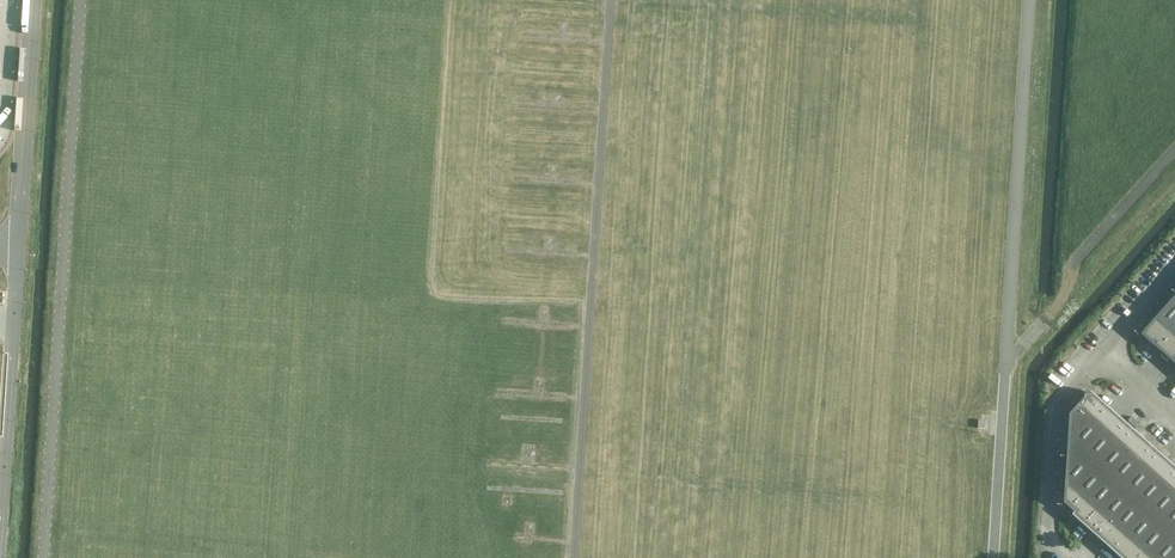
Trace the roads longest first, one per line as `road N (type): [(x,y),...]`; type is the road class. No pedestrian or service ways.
road 1 (unclassified): [(18,240),(0,522)]
road 2 (unclassified): [(18,240),(33,0)]
road 3 (unclassified): [(1061,557),(1048,538),(1061,412),(1108,349)]

